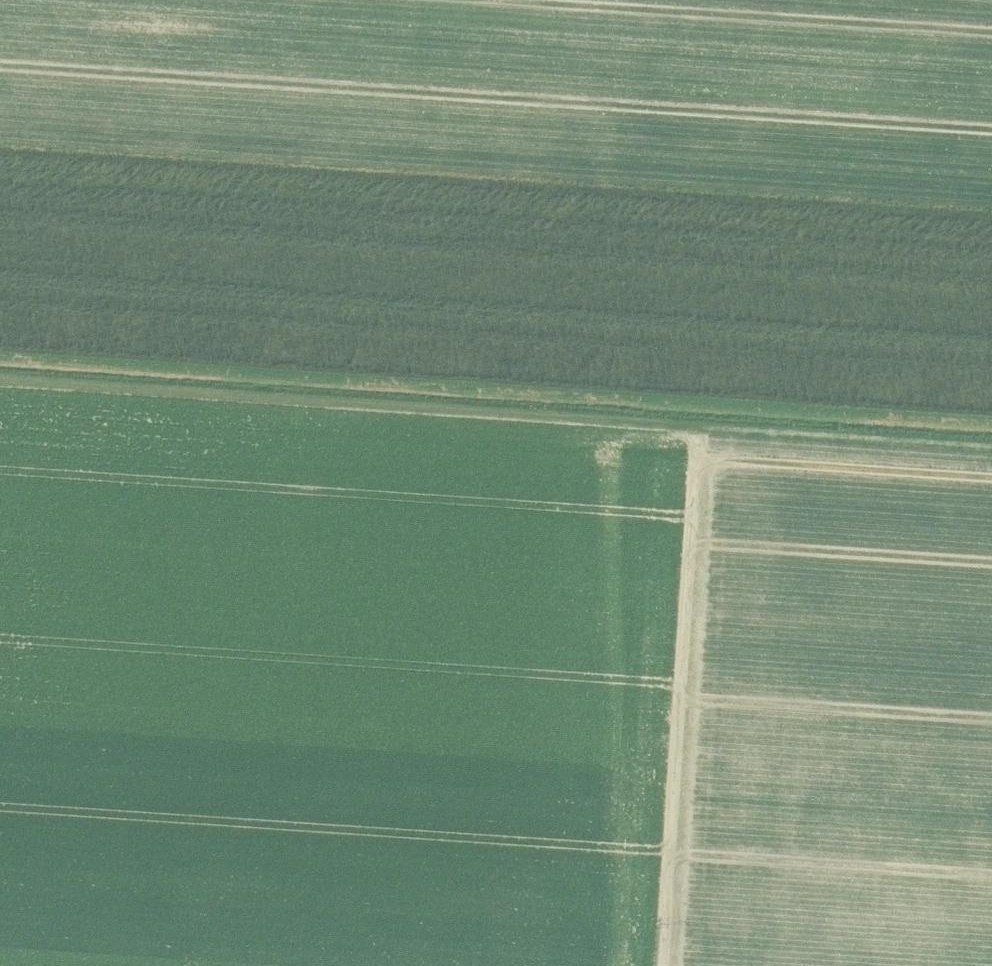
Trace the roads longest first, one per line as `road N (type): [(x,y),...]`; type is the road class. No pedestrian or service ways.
road 1 (track): [(991,465),(699,445),(663,965)]

